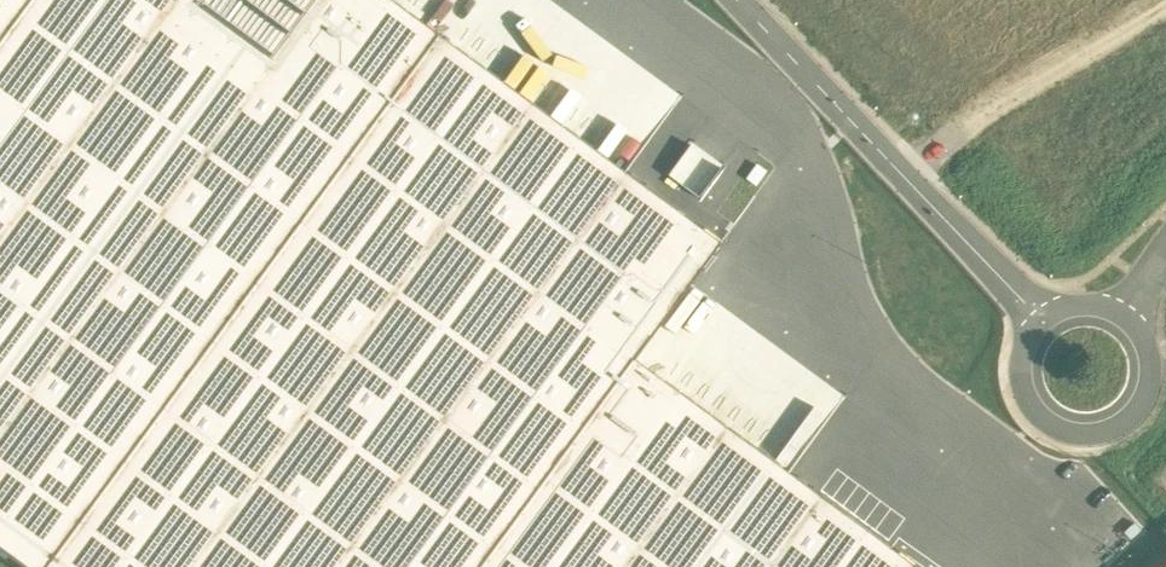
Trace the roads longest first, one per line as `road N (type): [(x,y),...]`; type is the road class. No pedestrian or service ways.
road 1 (unclassified): [(740,0),(1042,328)]
road 2 (unclassified): [(1042,328),(1025,366),(1037,405),(1070,430),(1112,427),(1143,399),(1145,344),(1121,317),(1071,310)]

